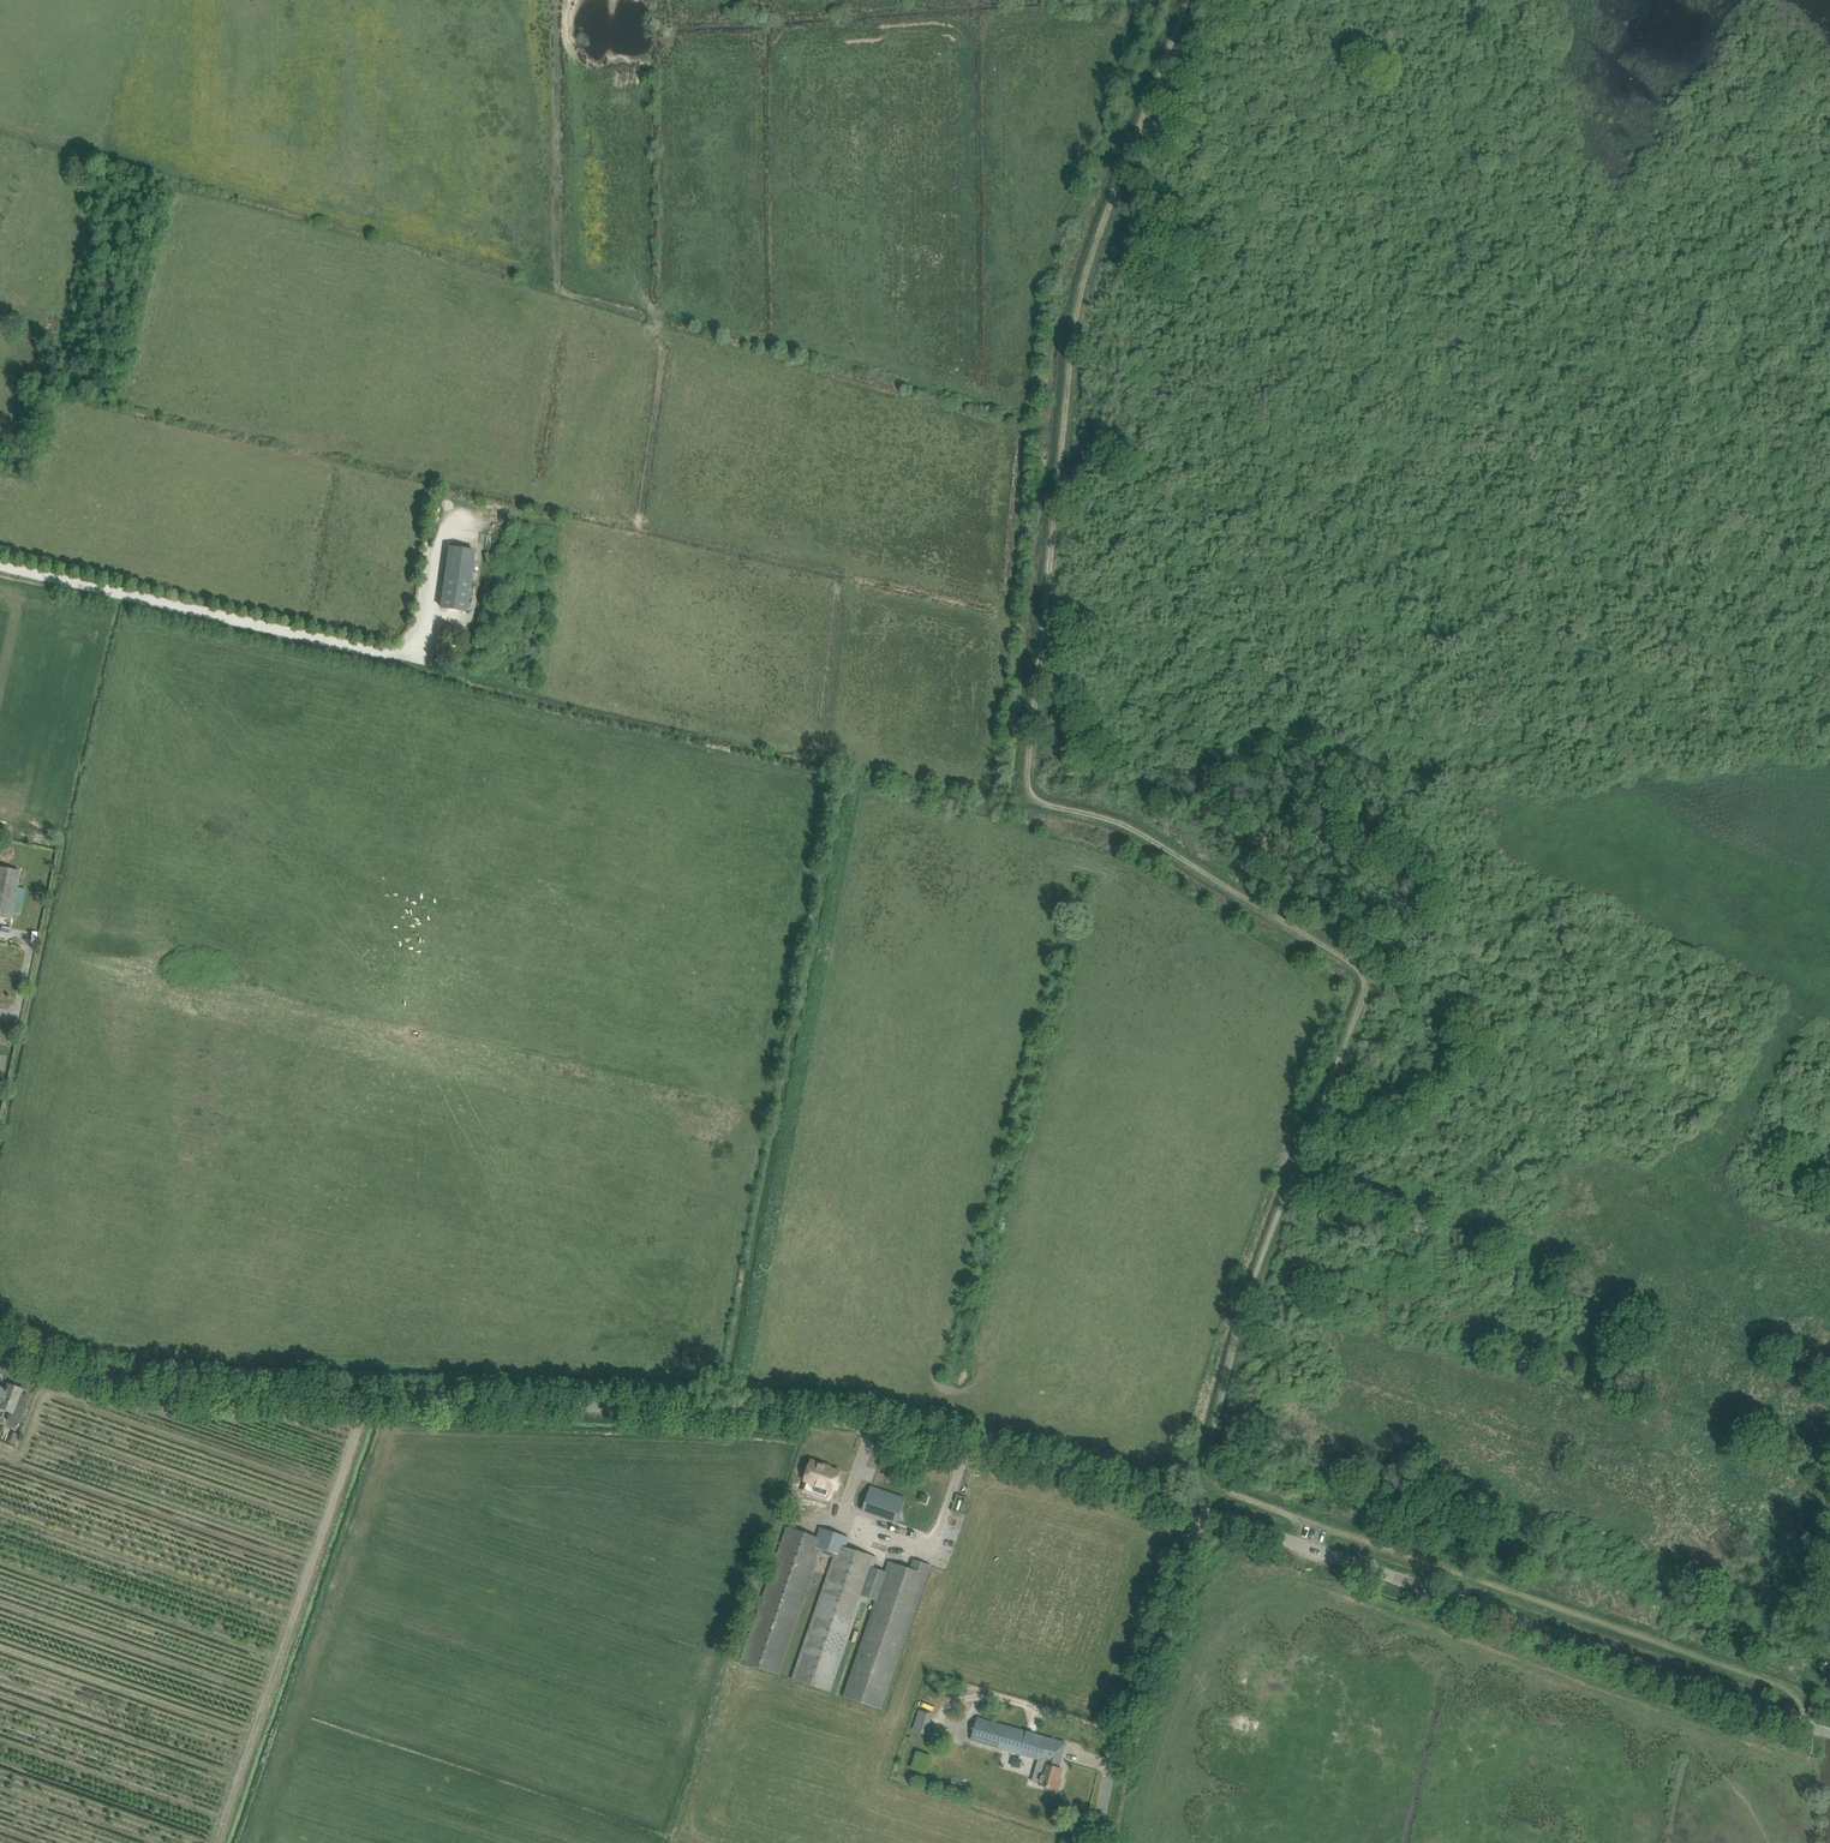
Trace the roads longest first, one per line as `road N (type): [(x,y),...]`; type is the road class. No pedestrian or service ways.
road 1 (unclassified): [(1202,1511),(1013,1455),(817,1419),(165,1390),(81,1373),(0,1342)]
road 2 (unclassified): [(1829,1733),(1202,1511)]
road 3 (unclassified): [(1099,1842),(1107,1782),(1139,1675),(1202,1511)]

